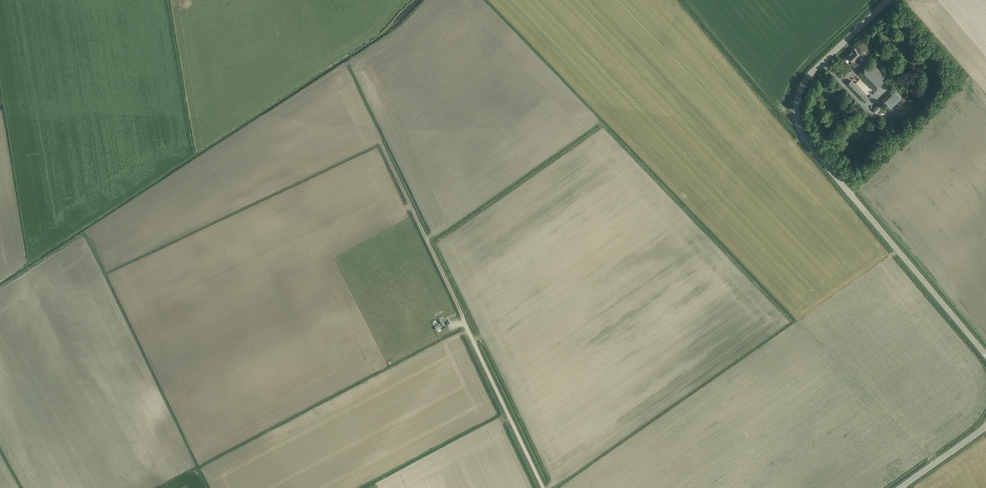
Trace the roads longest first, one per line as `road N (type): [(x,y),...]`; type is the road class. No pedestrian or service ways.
road 1 (tertiary): [(985,355),(812,149),(798,121),(807,77),(889,0)]
road 2 (unclassified): [(543,487),(467,329)]

